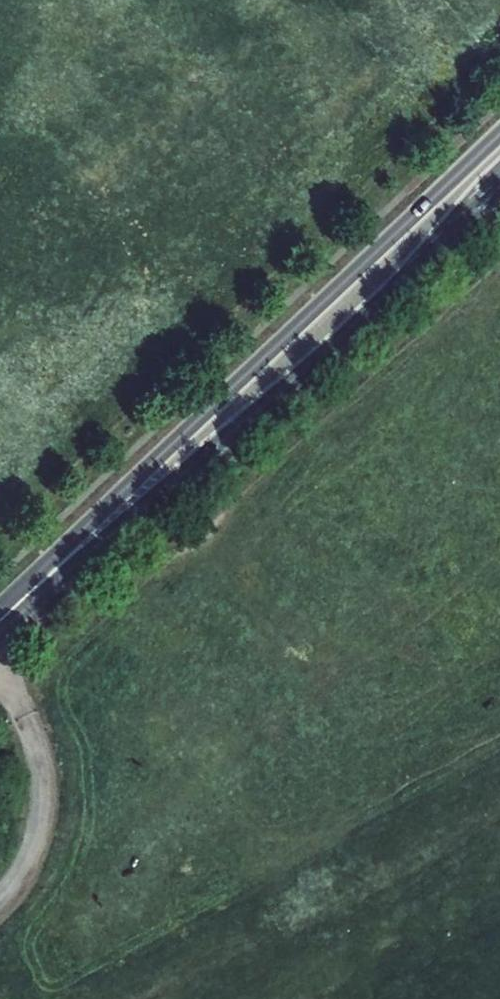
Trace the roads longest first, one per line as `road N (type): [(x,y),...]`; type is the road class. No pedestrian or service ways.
road 1 (secondary): [(499,134),(0,617)]
road 2 (secondary): [(0,624),(330,344),(499,186)]
road 3 (track): [(0,673),(29,721),(41,797),(34,839),(0,895)]

